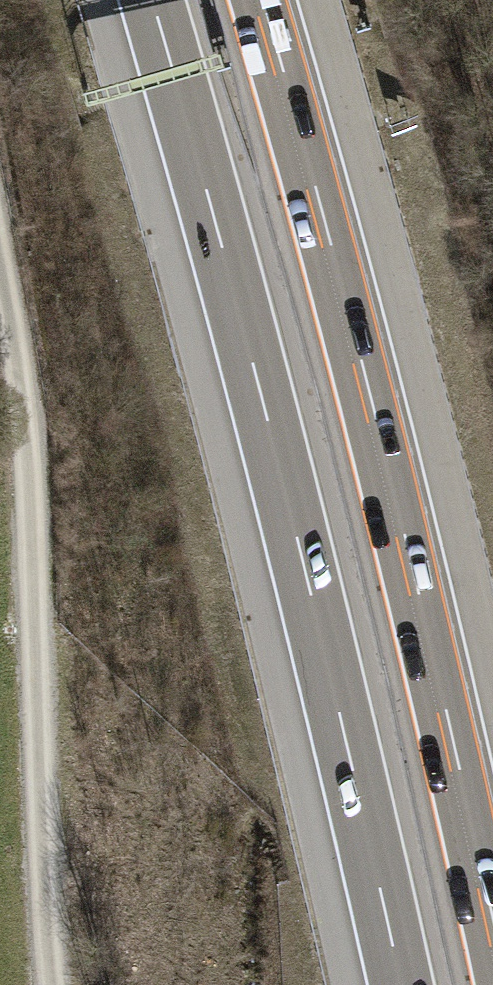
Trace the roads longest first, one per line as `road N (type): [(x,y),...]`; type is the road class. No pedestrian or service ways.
road 1 (motorway): [(156,0),(263,400),(398,984)]
road 2 (motorway): [(492,924),(369,383),(264,0)]
road 3 (track): [(54,984),(38,464),(0,274)]

